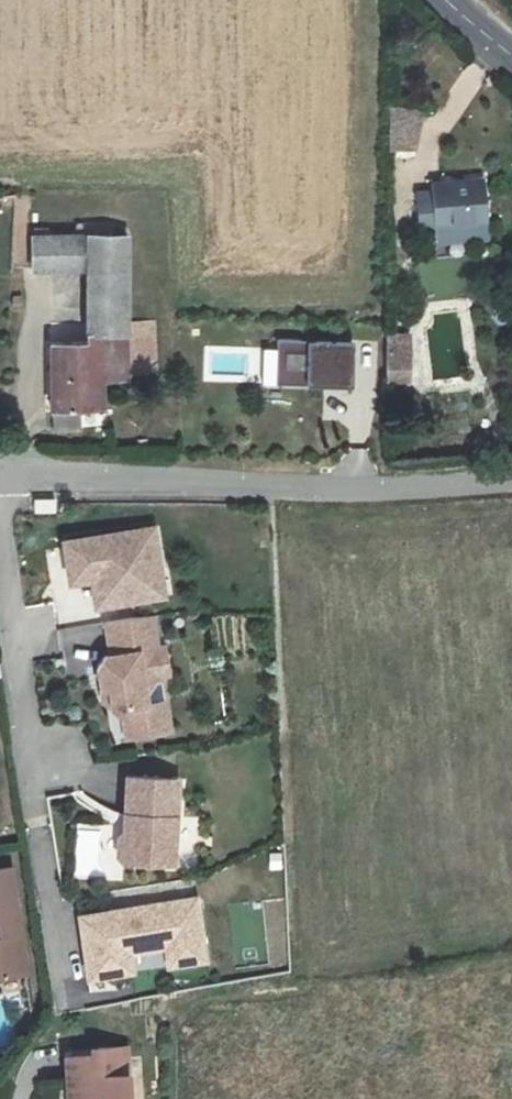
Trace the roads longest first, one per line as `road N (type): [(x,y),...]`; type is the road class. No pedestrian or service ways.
road 1 (unclassified): [(511,482),(326,490),(0,479)]

